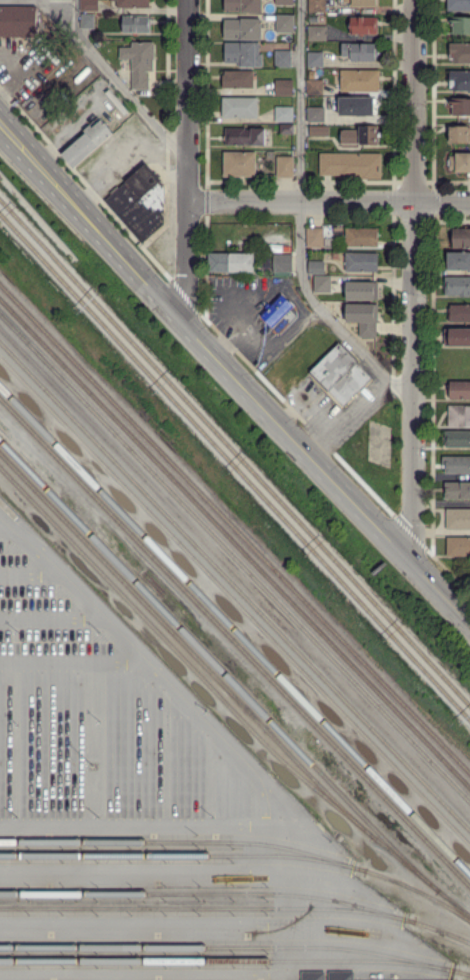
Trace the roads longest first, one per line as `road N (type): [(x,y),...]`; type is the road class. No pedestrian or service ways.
road 1 (secondary): [(469,624),(0,130)]
road 2 (residential): [(413,0),(411,562)]
road 3 (residential): [(184,0),(182,327)]
road 4 (residential): [(469,202),(183,200)]

